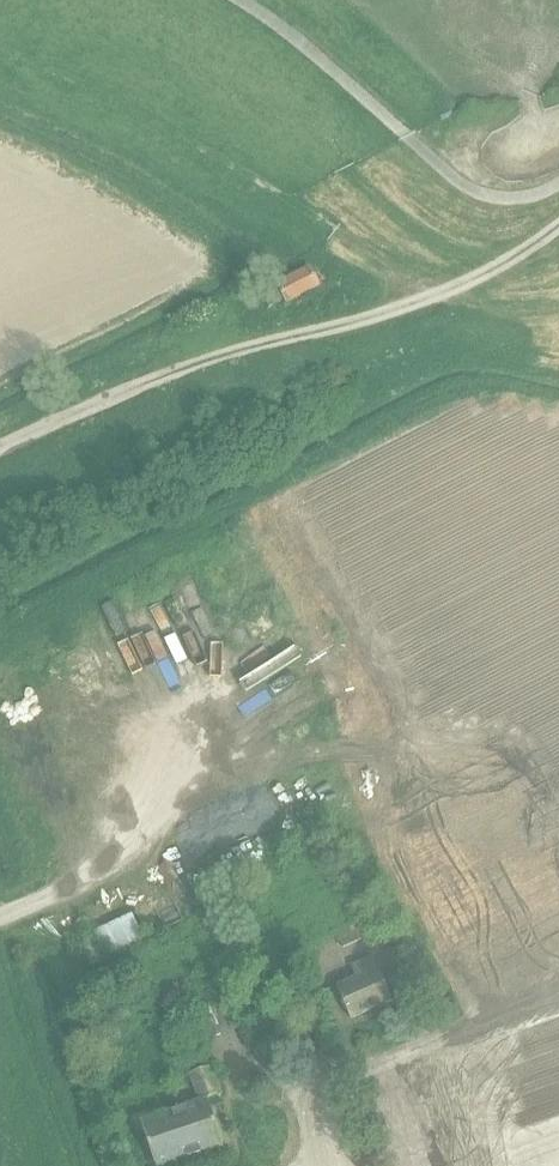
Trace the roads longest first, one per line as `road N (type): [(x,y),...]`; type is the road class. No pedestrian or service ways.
road 1 (track): [(0,450),(201,361),(439,294),(558,227)]
road 2 (track): [(417,303),(389,260),(109,95),(0,57)]
road 3 (track): [(417,303),(558,312)]

